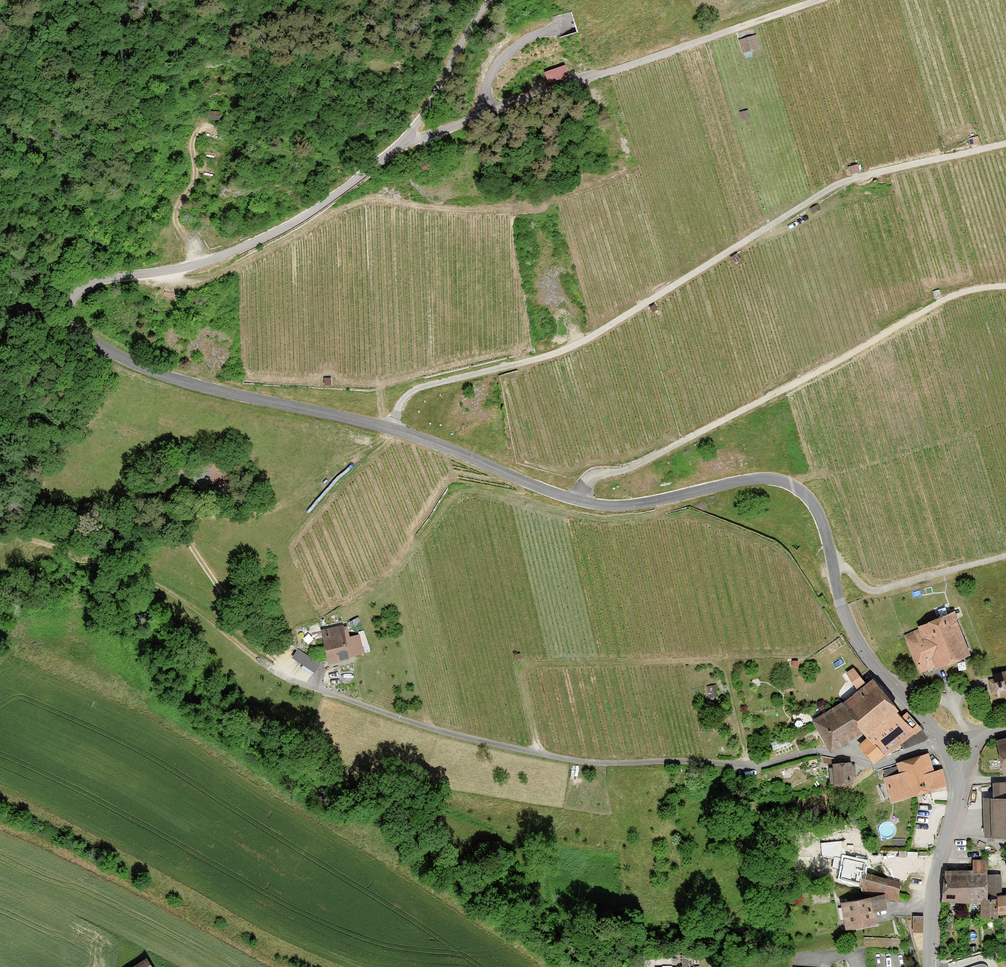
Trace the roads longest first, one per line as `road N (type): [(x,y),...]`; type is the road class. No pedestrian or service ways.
road 1 (unclassified): [(0,300),(172,376),(390,429),(577,499),(617,505),(748,479),(782,482),(810,501),(831,561)]
road 2 (track): [(816,0),(401,145),(263,239),(210,262),(82,289),(65,326)]
road 3 (track): [(256,659),(408,720),(572,760),(768,766),(819,754),(873,765),(939,737)]
road 4 (track): [(390,429),(401,402),(417,389),(556,354),(597,335),(850,180),(1005,143)]
road 5 (track): [(577,499),(592,477),(634,467),(944,300),(1005,285)]
road 6 (track): [(0,535),(125,571),(191,606),(256,659)]
road 7 (residential): [(939,737),(852,636),(831,561)]
road 8 (residential): [(928,966),(931,901),(958,777)]
road 9 (track): [(1005,555),(871,590),(830,556)]
road 10 (track): [(189,539),(256,659)]

